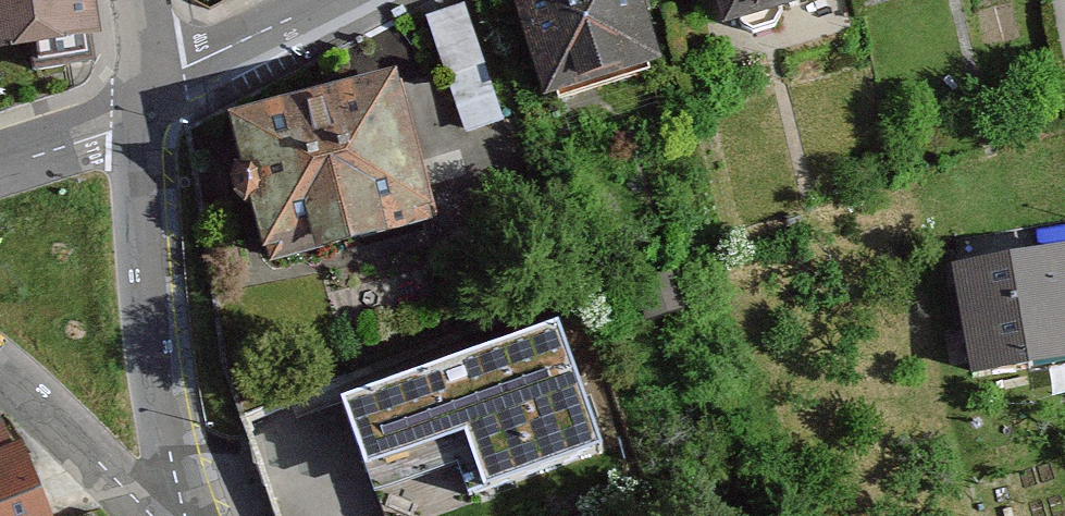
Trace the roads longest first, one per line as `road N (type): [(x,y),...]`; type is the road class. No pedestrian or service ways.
road 1 (residential): [(146,111),(154,312),(189,515)]
road 2 (residential): [(146,111),(176,70),(317,0)]
road 3 (residential): [(0,378),(149,515)]
road 4 (residential): [(0,167),(109,133),(146,111)]

